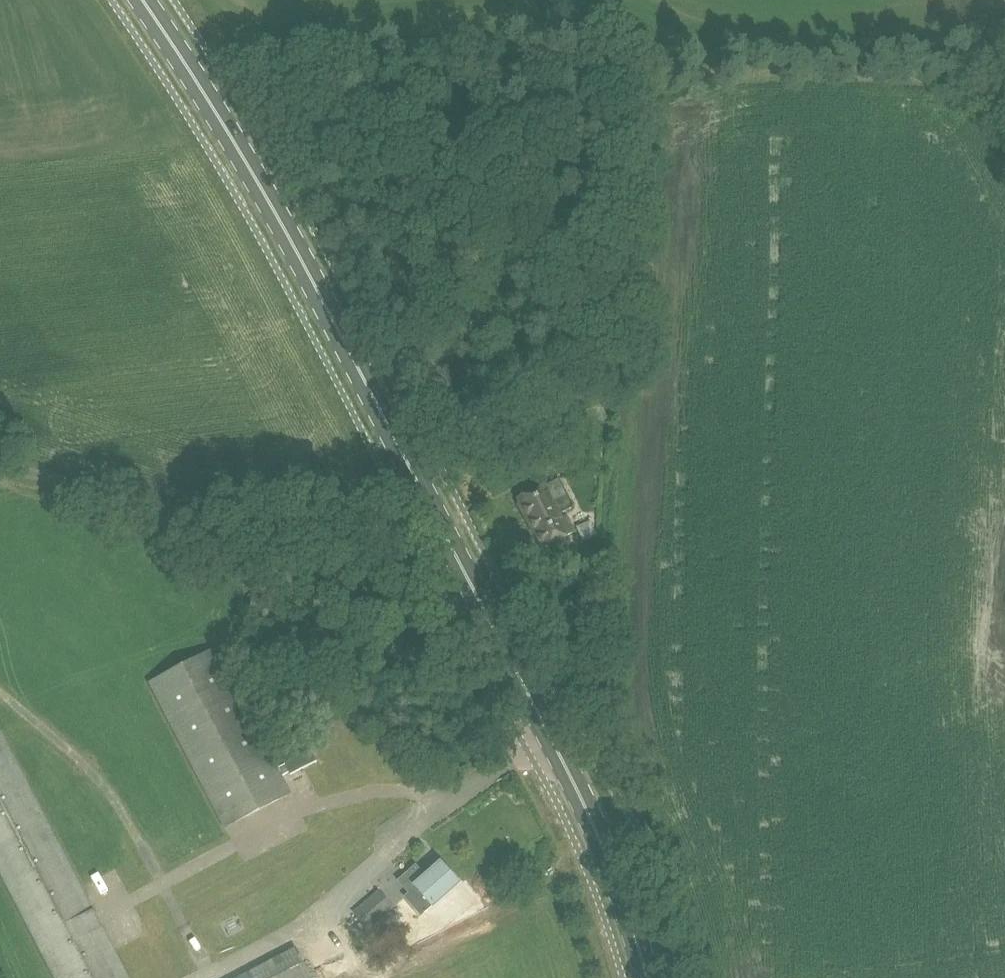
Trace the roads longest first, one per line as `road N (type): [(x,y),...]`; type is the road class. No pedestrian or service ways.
road 1 (secondary): [(643,977),(598,840),(335,321),(204,92),(141,0)]

